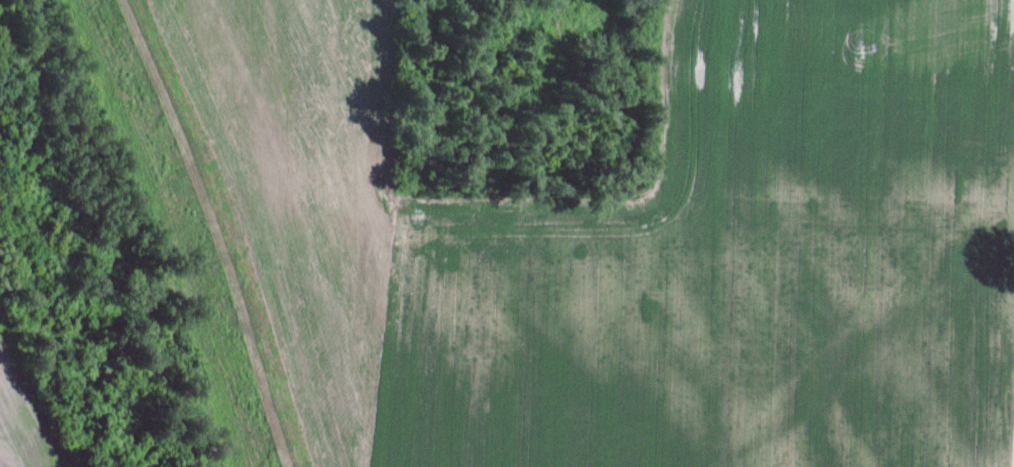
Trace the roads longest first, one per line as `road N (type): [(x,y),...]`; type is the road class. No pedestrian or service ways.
road 1 (track): [(292,466),(183,130),(129,0)]

